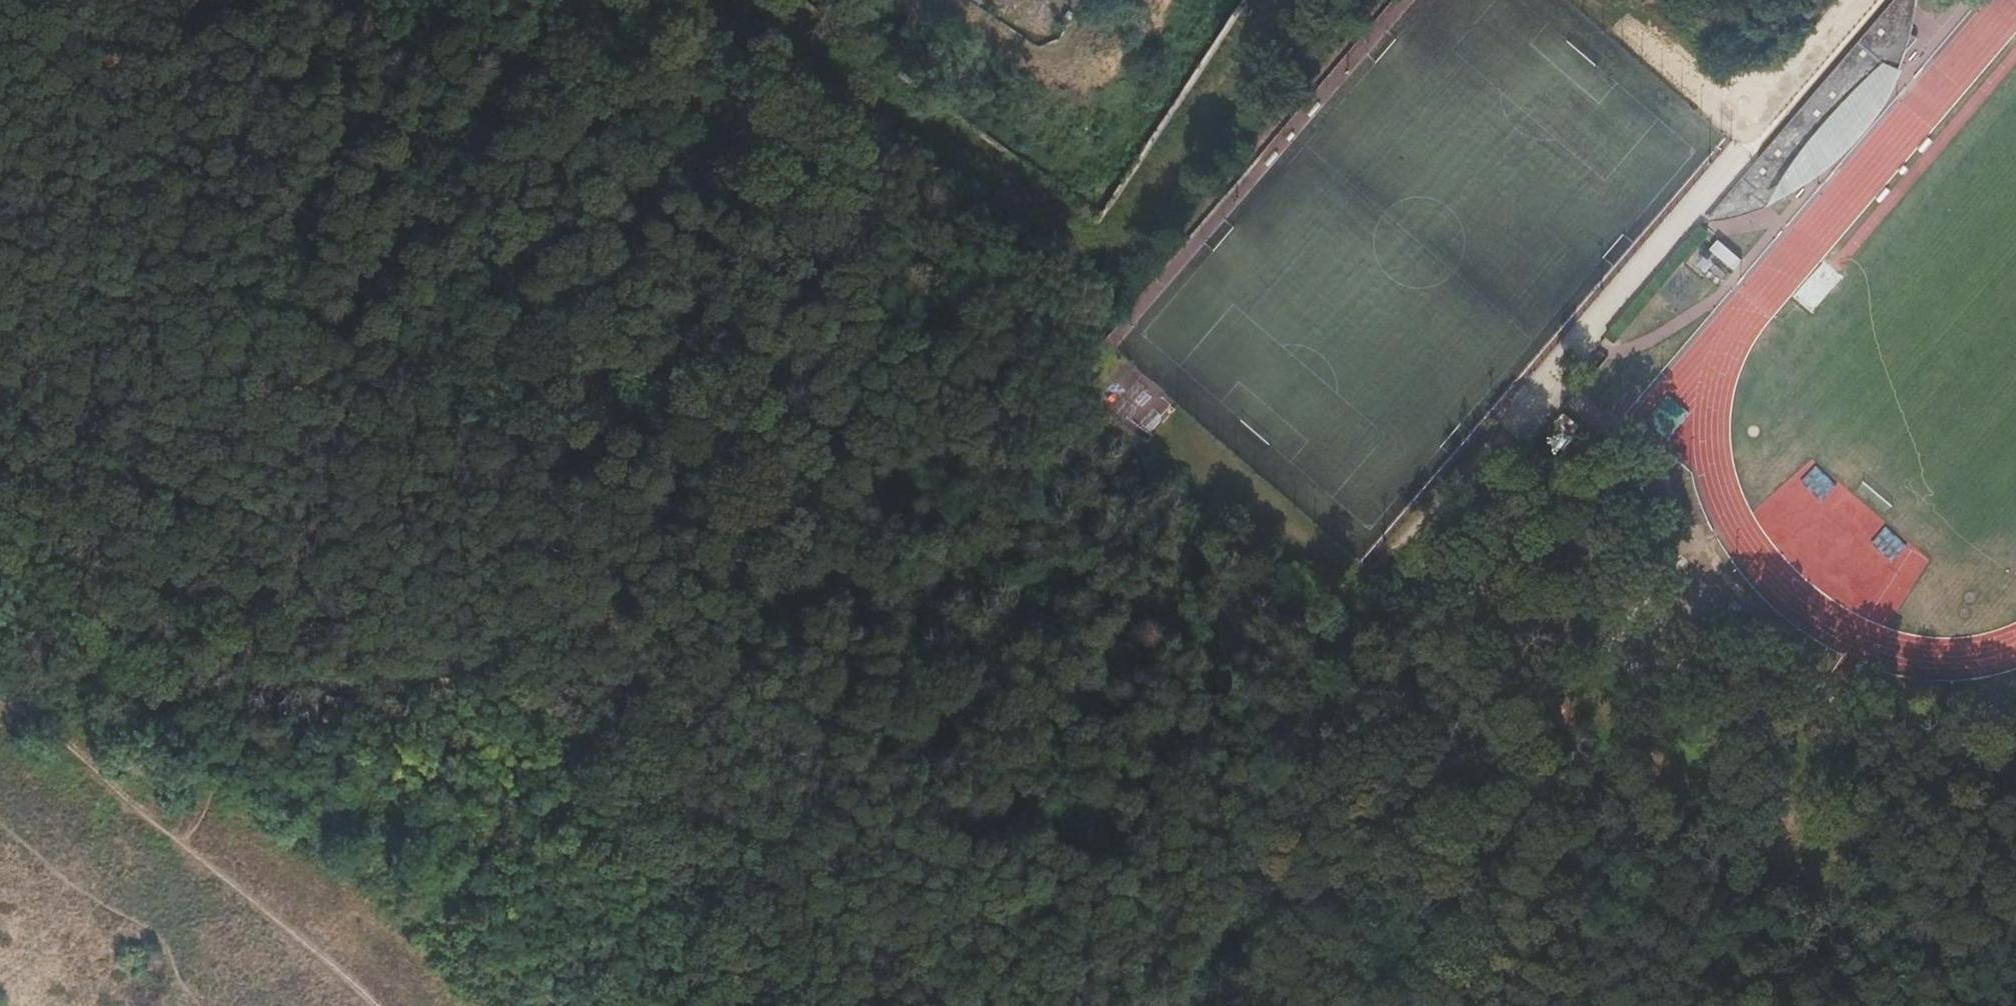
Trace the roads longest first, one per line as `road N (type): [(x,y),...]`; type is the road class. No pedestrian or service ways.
road 1 (track): [(1748,134),(1580,0)]
road 2 (track): [(1413,535),(1402,659)]

